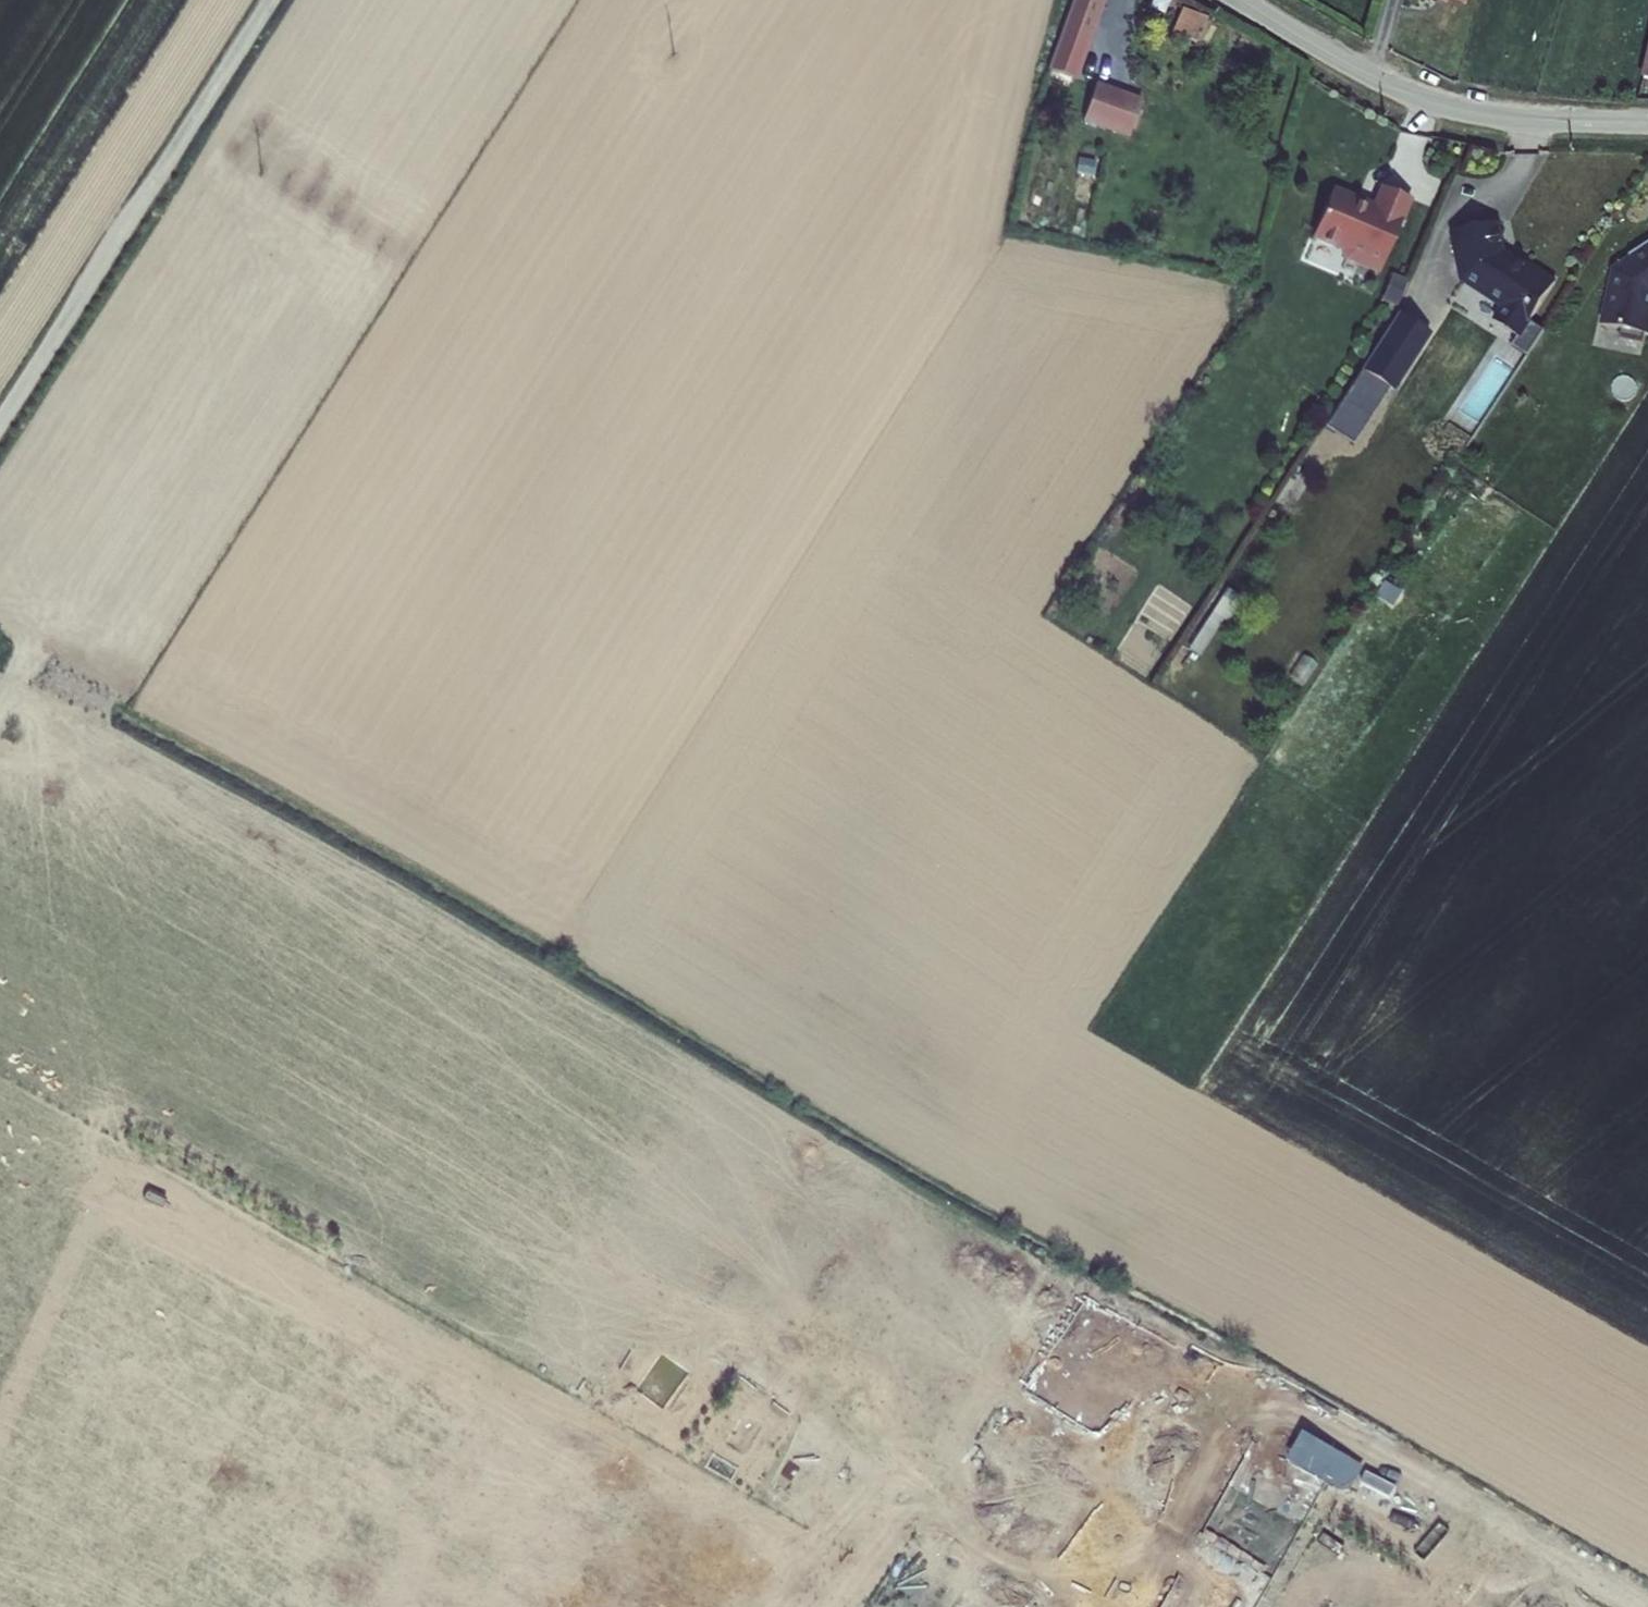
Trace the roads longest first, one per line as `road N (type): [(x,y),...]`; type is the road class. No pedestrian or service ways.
road 1 (track): [(0,430),(269,0)]
road 2 (tertiary): [(1647,124),(1516,117),(1426,98),(1341,58),(1248,0)]

